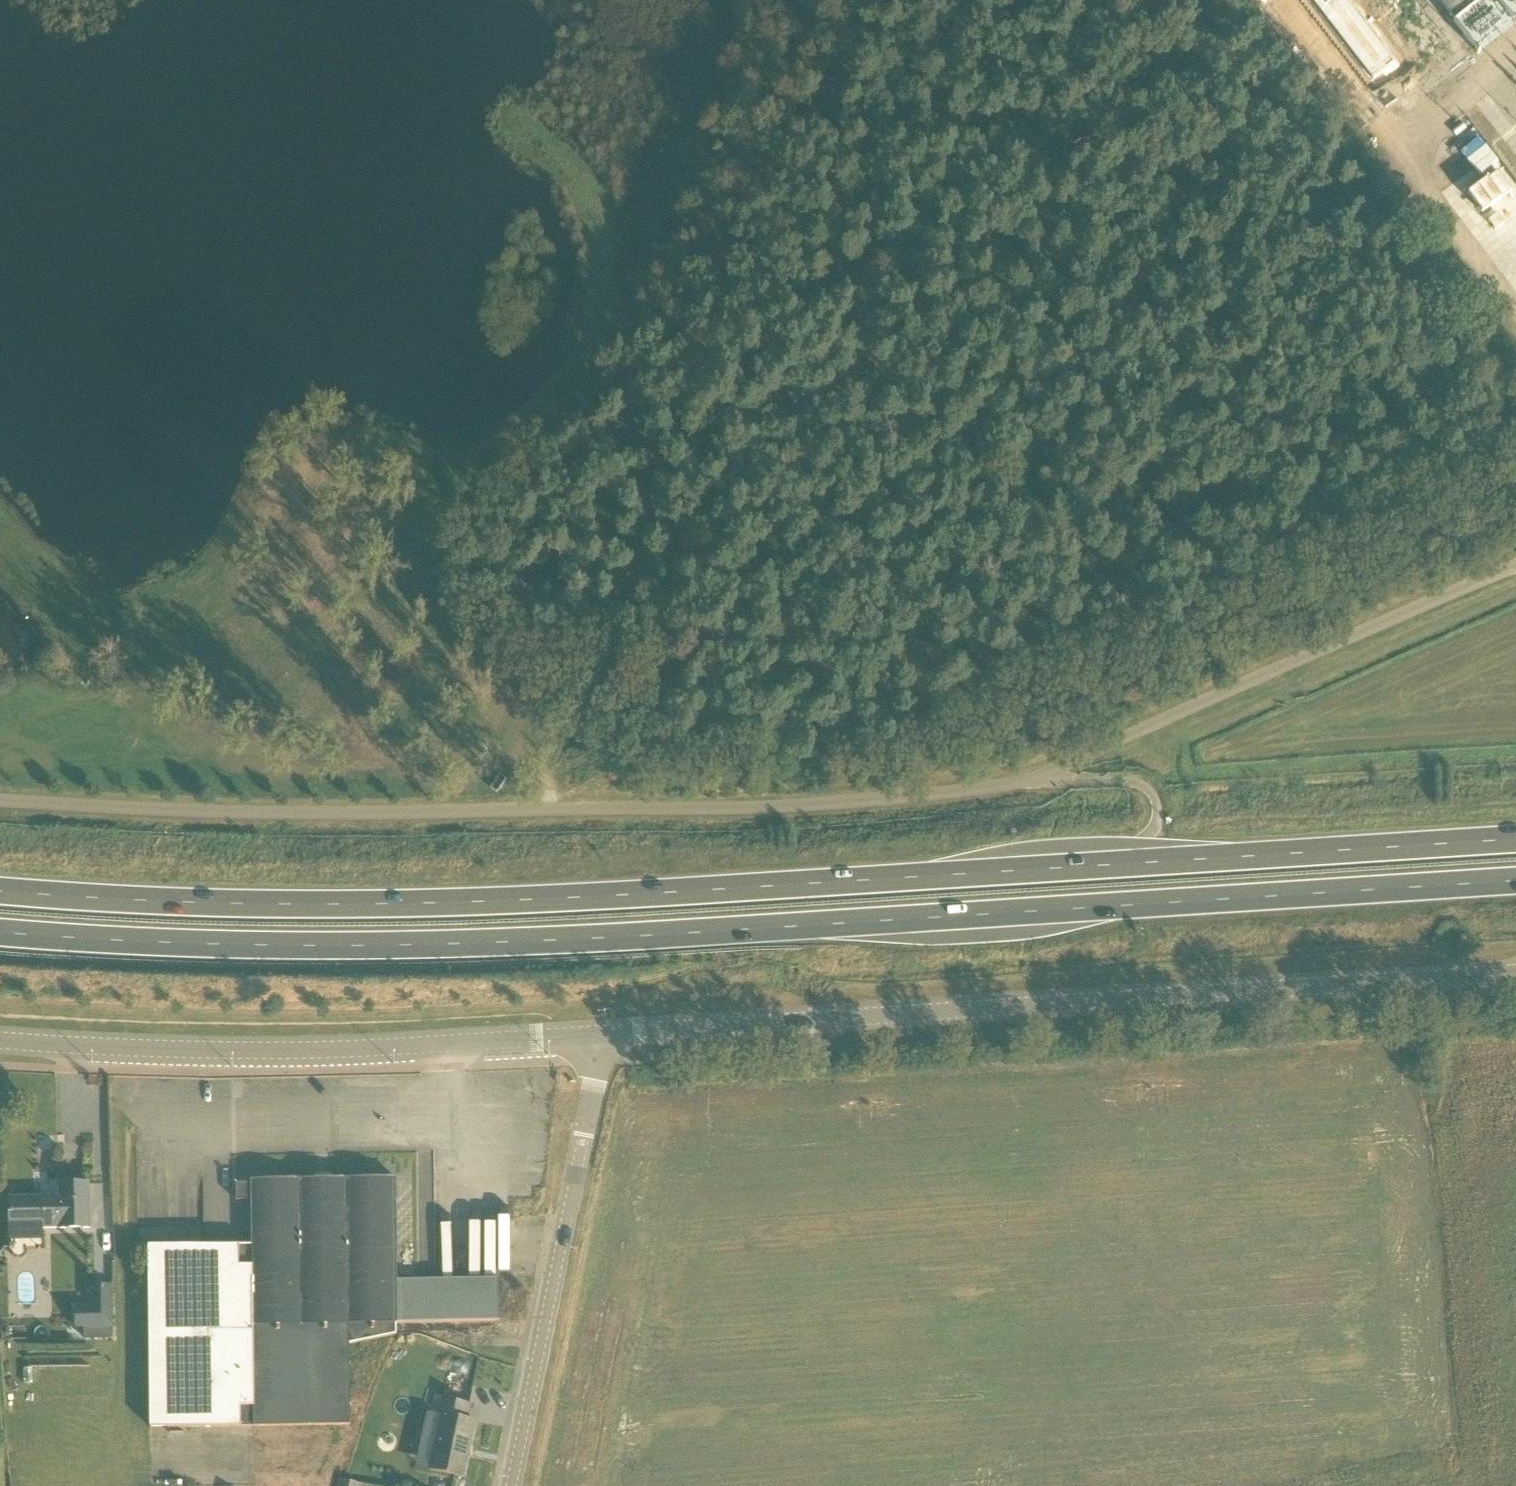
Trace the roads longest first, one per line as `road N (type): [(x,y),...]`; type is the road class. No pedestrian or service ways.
road 1 (unclassified): [(0,791),(417,803),(766,798),(1025,775),(1156,713),(1515,566)]
road 2 (trunk): [(0,933),(259,946),(544,941),(1515,881)]
road 3 (trunk): [(1515,841),(465,903),(282,905),(0,891)]
road 4 (track): [(1100,0),(553,716),(551,801)]
road 5 (tertiary): [(598,1036),(1515,975)]
road 6 (track): [(1239,0),(1425,254),(1038,459)]
road 7 (tertiary): [(598,1036),(213,1052),(0,1041)]
road 8 (track): [(907,251),(1026,409),(1044,473),(1156,713)]
road 9 (residential): [(515,1485),(600,1077),(598,1036)]

